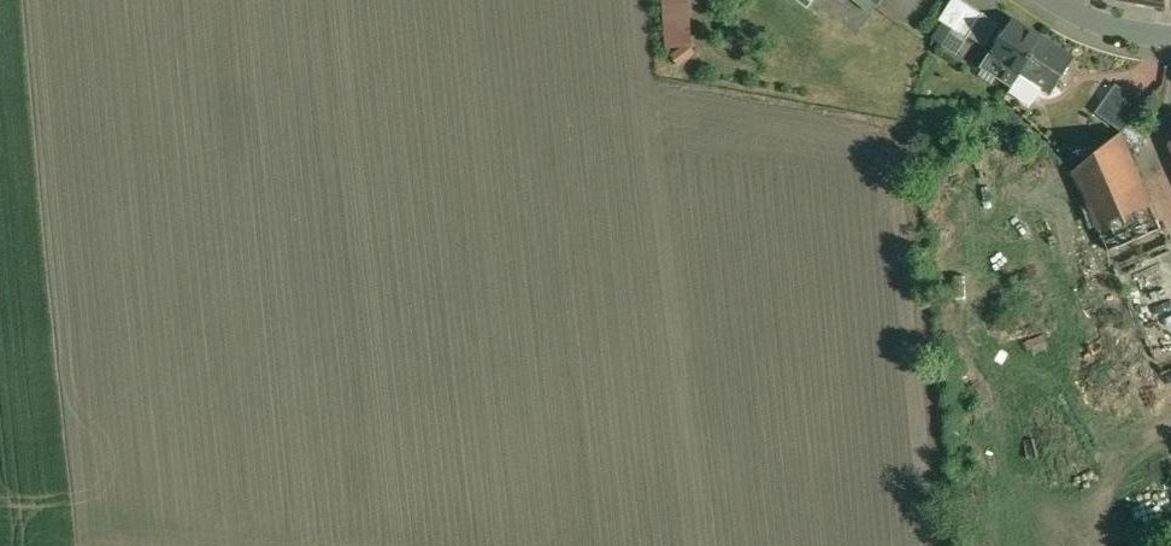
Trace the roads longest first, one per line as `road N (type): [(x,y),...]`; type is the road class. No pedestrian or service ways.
road 1 (residential): [(1170,36),(1118,30),(1044,0)]

